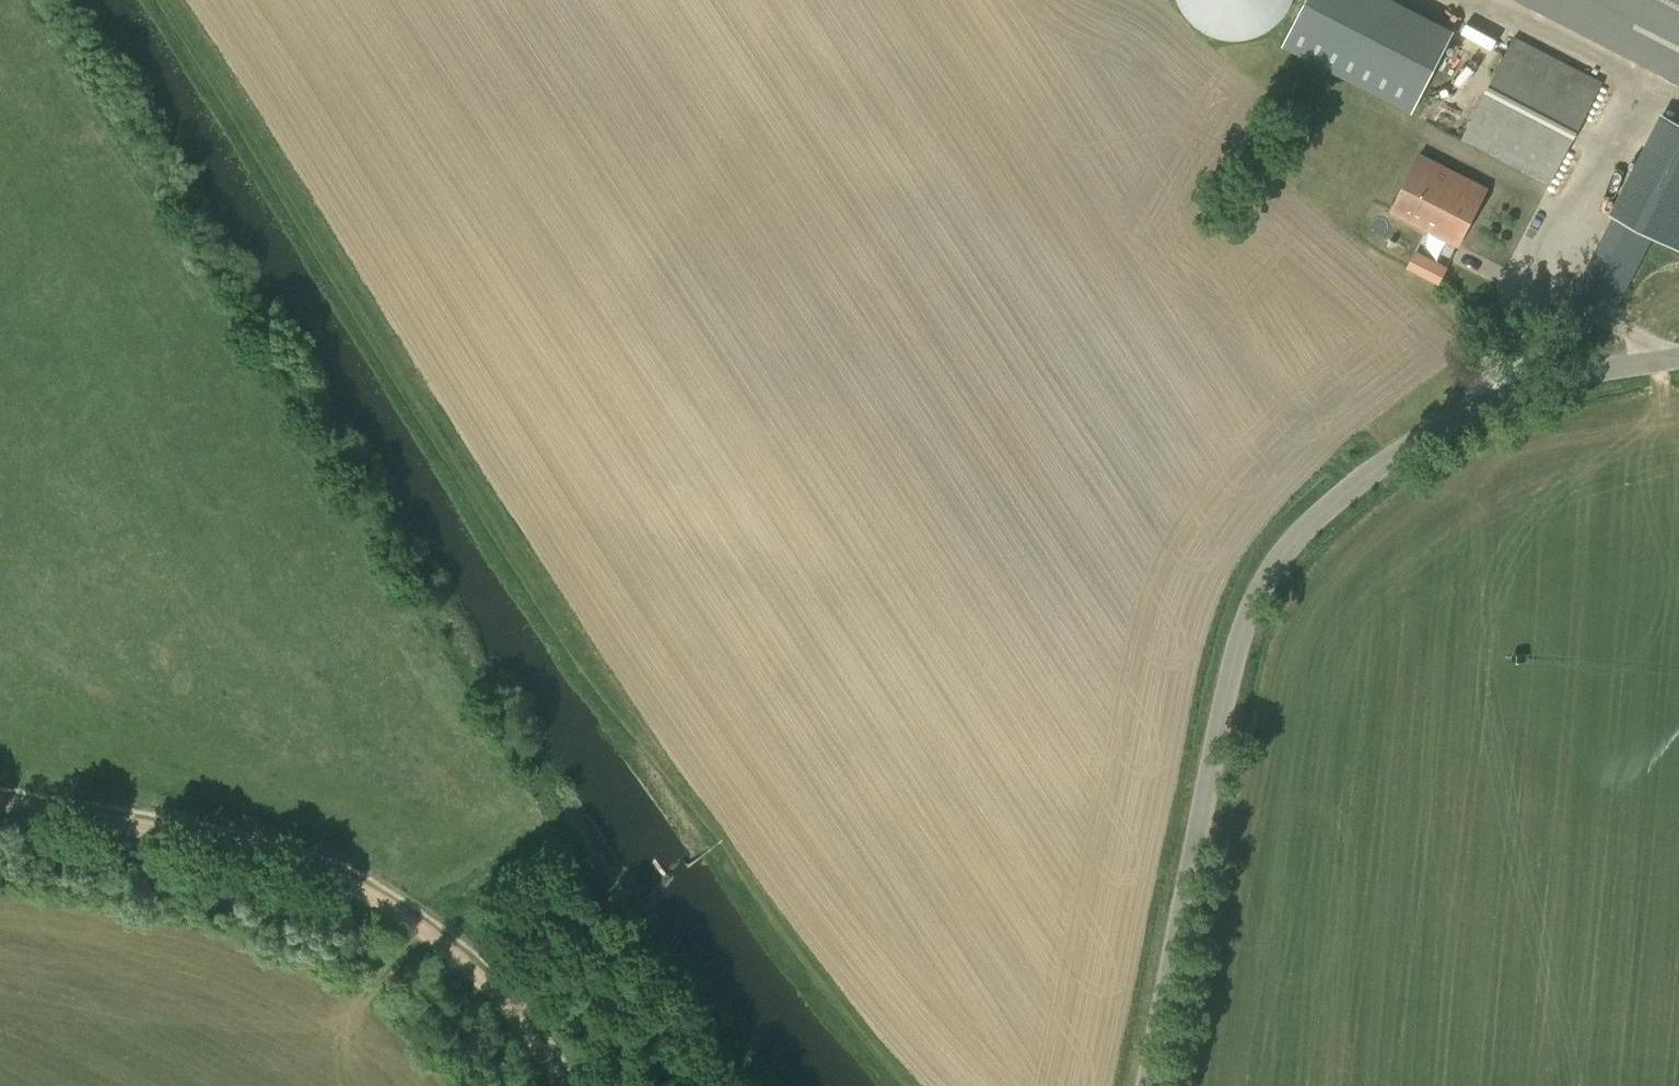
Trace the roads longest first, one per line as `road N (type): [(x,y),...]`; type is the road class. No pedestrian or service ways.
road 1 (tertiary): [(1151,1085),(1256,607),(1285,558),(1338,499),(1403,454),(1507,403),(1678,362)]
road 2 (track): [(0,810),(210,844),(356,890),(427,935),(550,1085)]

